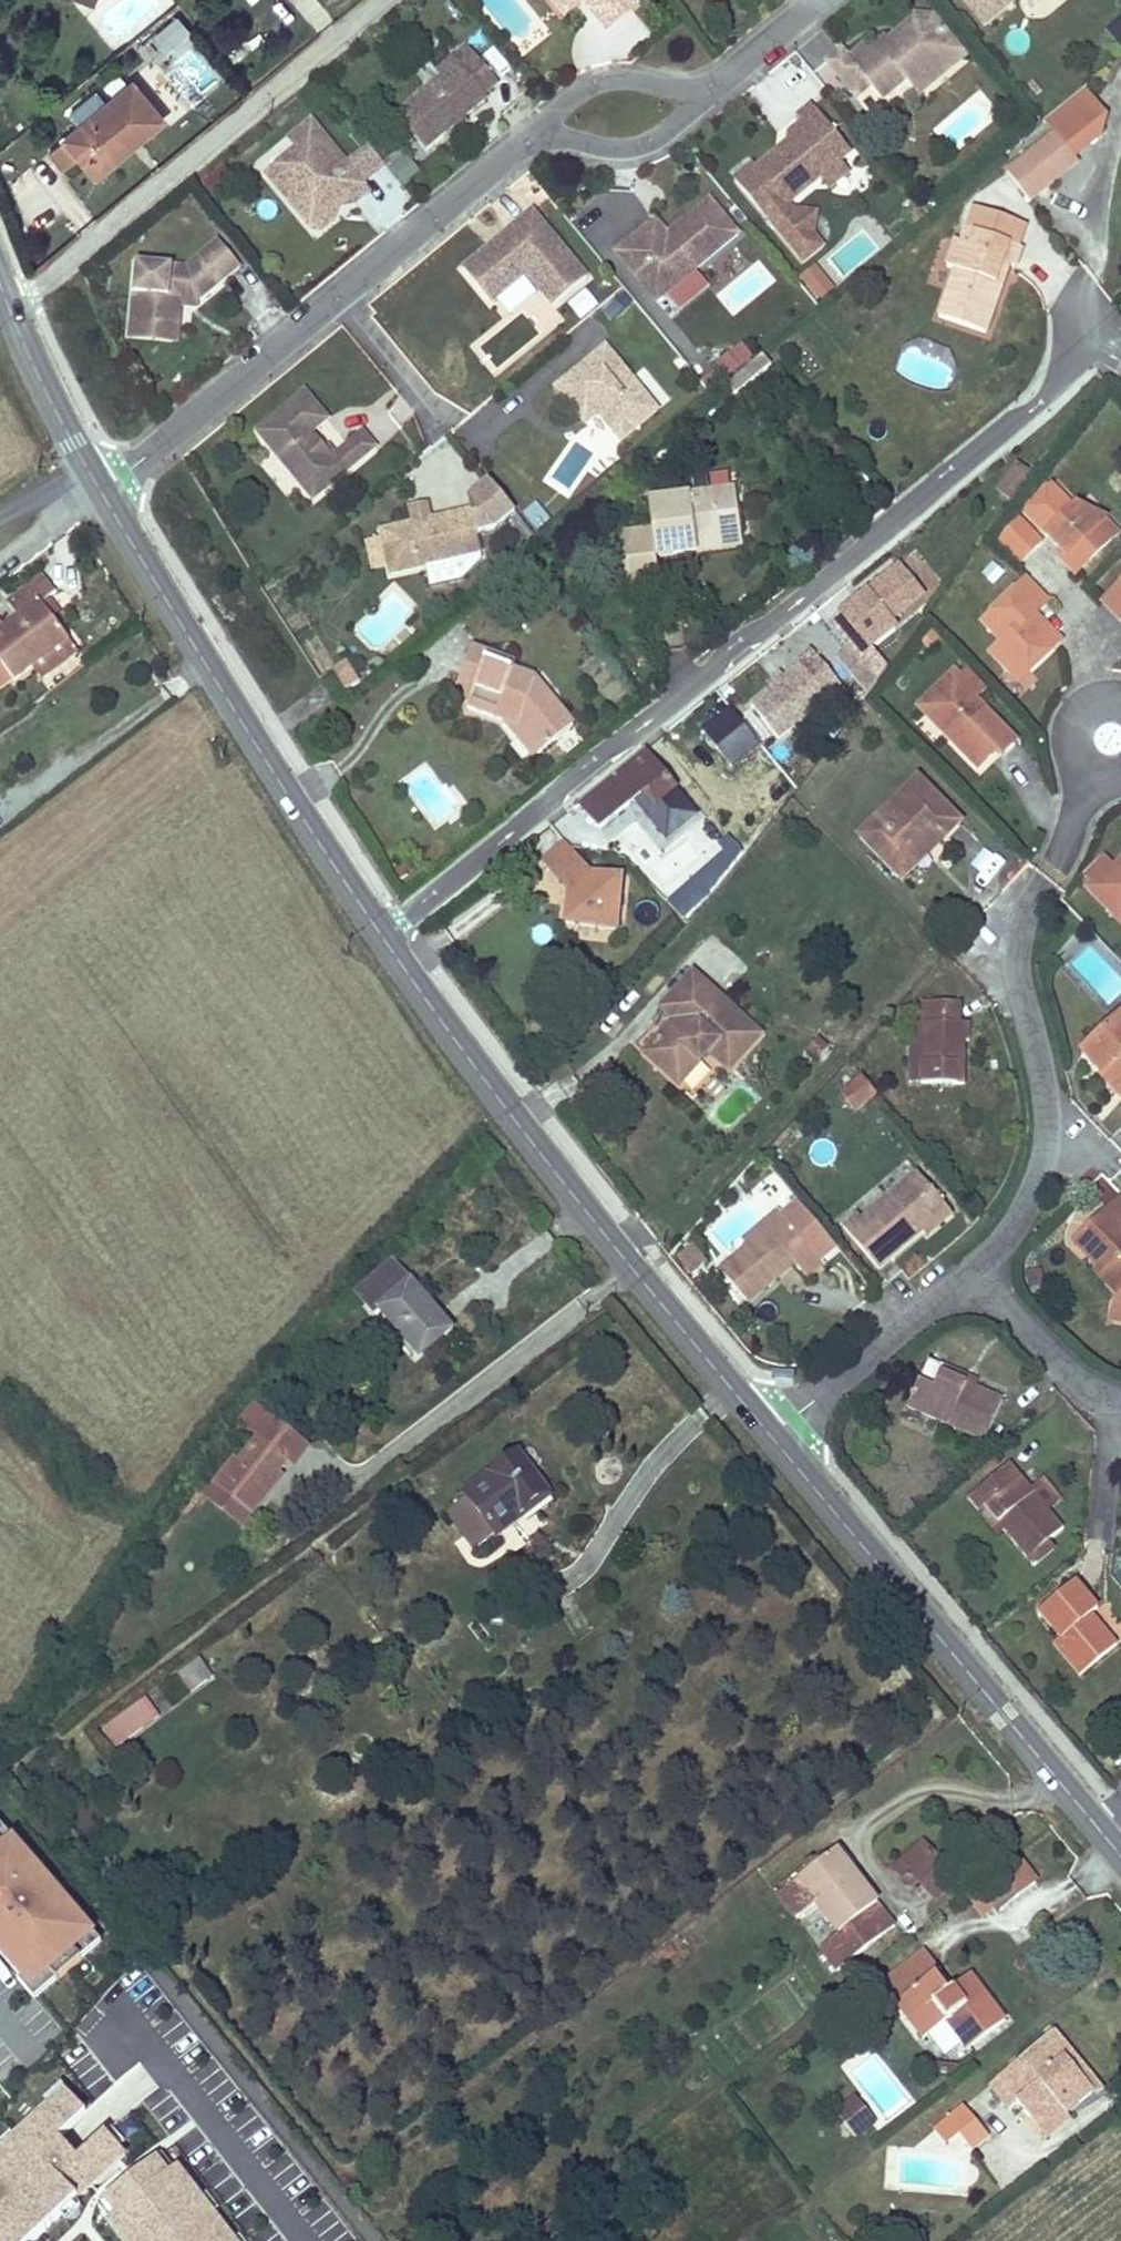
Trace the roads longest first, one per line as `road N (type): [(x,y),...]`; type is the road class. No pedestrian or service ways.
road 1 (residential): [(385,937),(1097,341),(1120,360)]
road 2 (secondary): [(773,1436),(524,1126),(385,937)]
road 3 (secondary): [(1120,1850),(773,1436)]
road 4 (secondary): [(385,937),(103,490)]
road 5 (residential): [(11,305),(380,0)]
road 6 (residential): [(980,1252),(1005,1234),(1041,1166),(1047,1078),(1015,952),(1049,880)]
road 7 (residential): [(103,490),(339,288)]
road 8 (residential): [(773,1436),(980,1252)]
road 9 (residential): [(339,288),(538,129)]
road 10 (residential): [(980,1252),(1092,1384),(1120,1383)]
road 11 (residential): [(712,93),(647,142),(607,147),(538,129)]
road 12 (residential): [(538,129),(610,78),(712,93)]
road 13 (residential): [(339,288),(446,420)]
road 14 (secondary): [(80,448),(11,305)]
road 15 (residential): [(712,93),(822,0)]
road 16 (residential): [(1120,702),(1076,713),(1069,745),(1096,797)]

